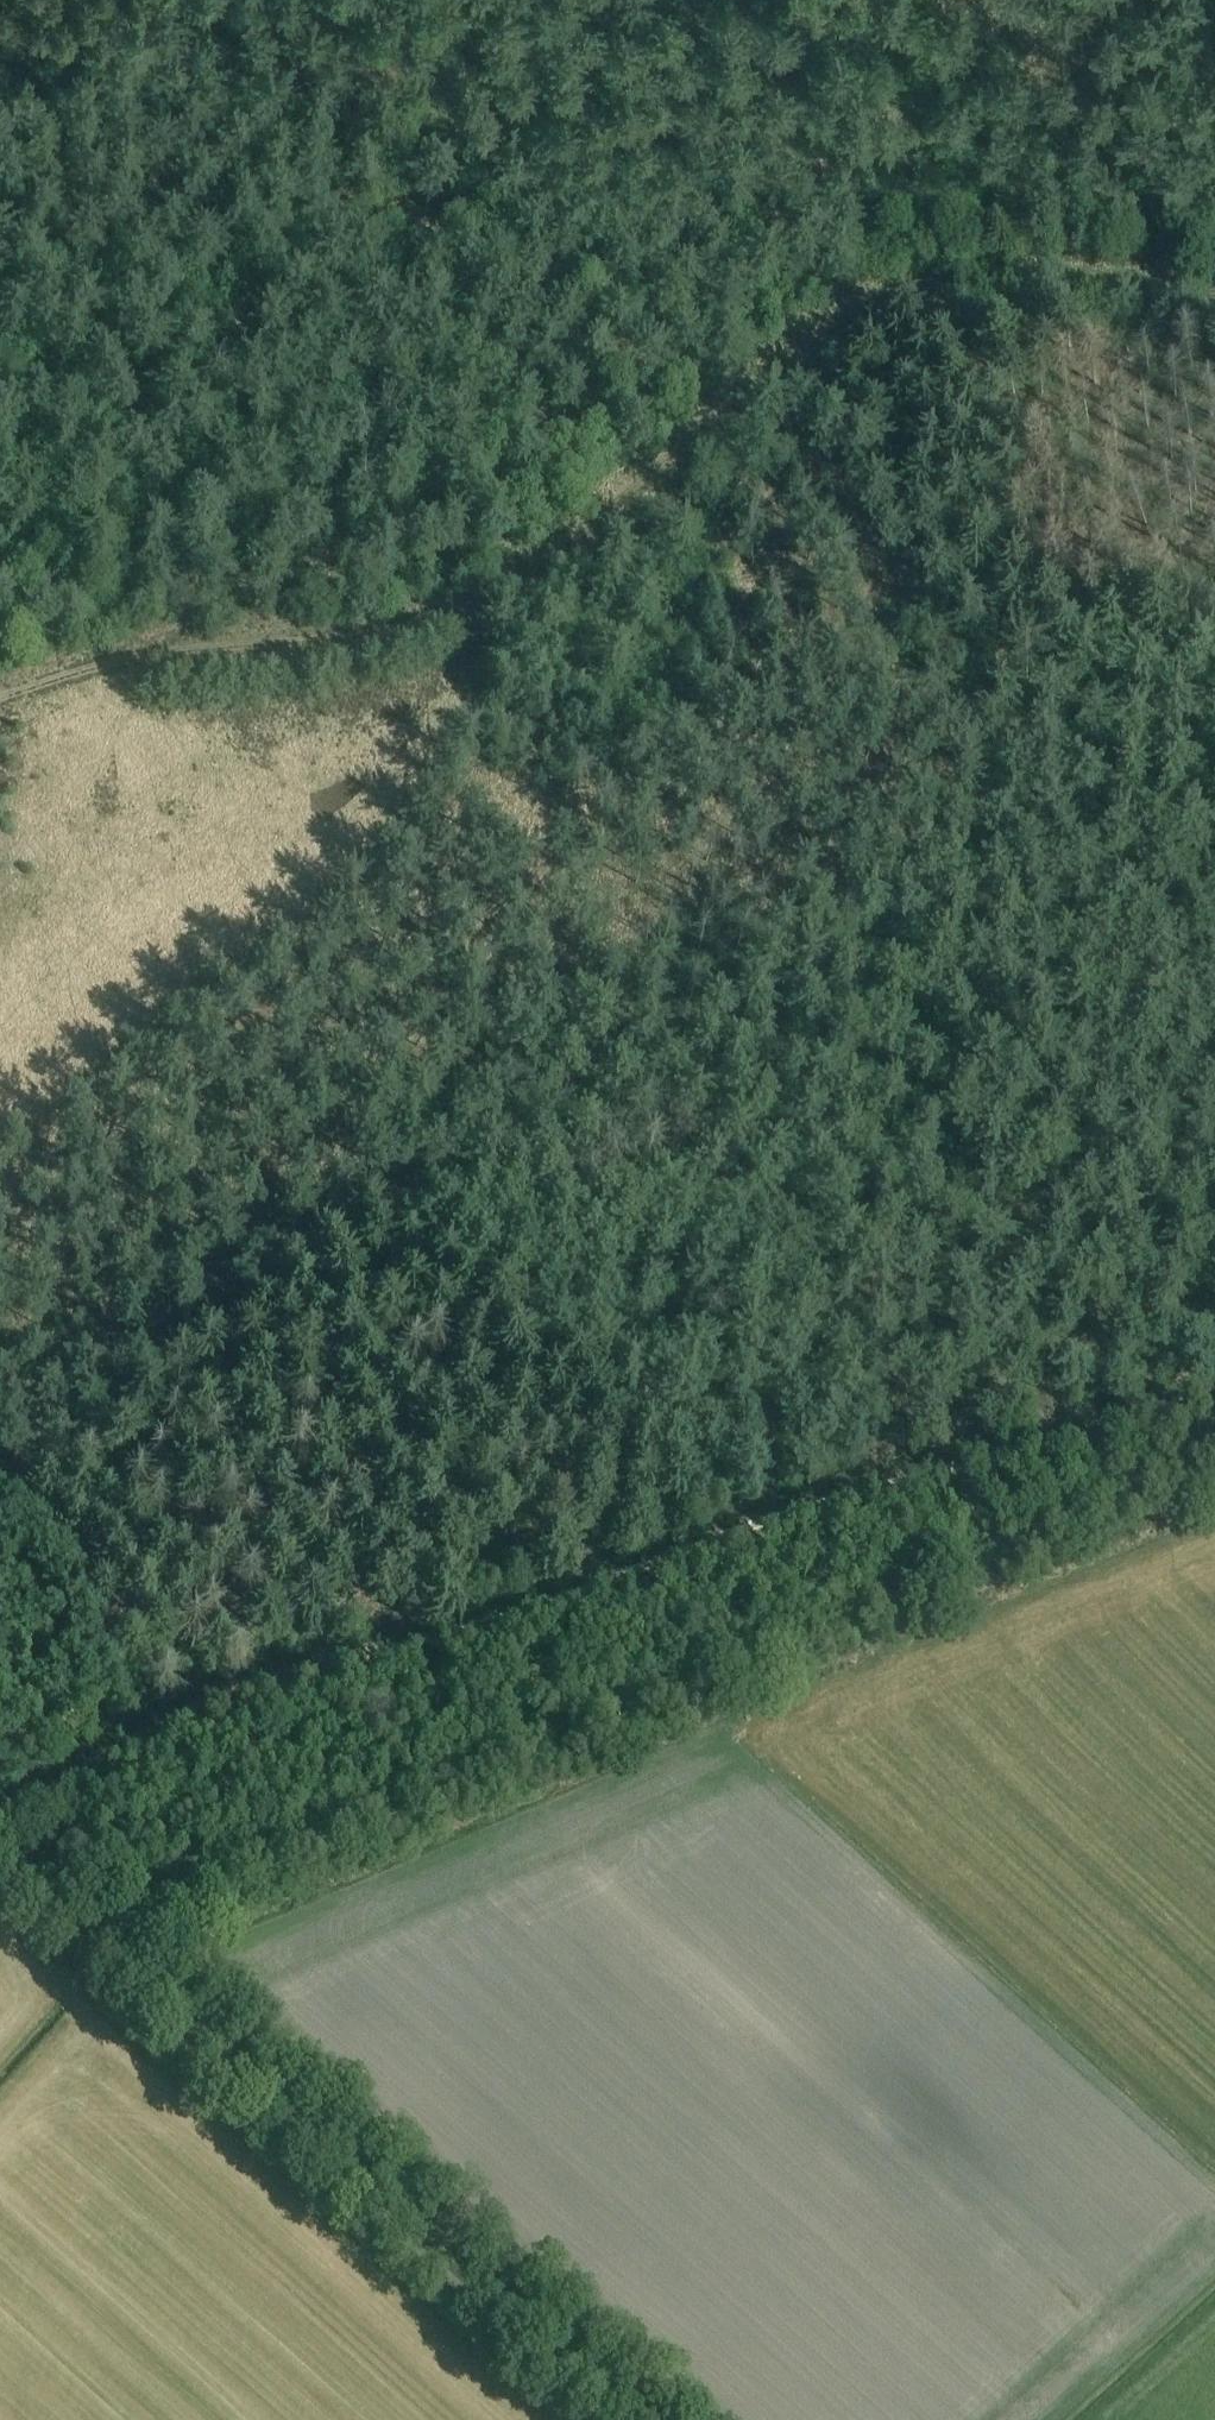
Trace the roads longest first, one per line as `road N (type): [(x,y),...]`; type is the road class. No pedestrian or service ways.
road 1 (track): [(0,700),(164,655),(359,635),(439,617),(507,583),(613,501),(791,344),(933,282),(1057,276),(1214,296)]
road 2 (track): [(0,1816),(183,1701),(365,1636),(515,1607),(888,1470),(1214,1378)]
road 3 (track): [(631,2419),(51,1900),(0,1822)]

